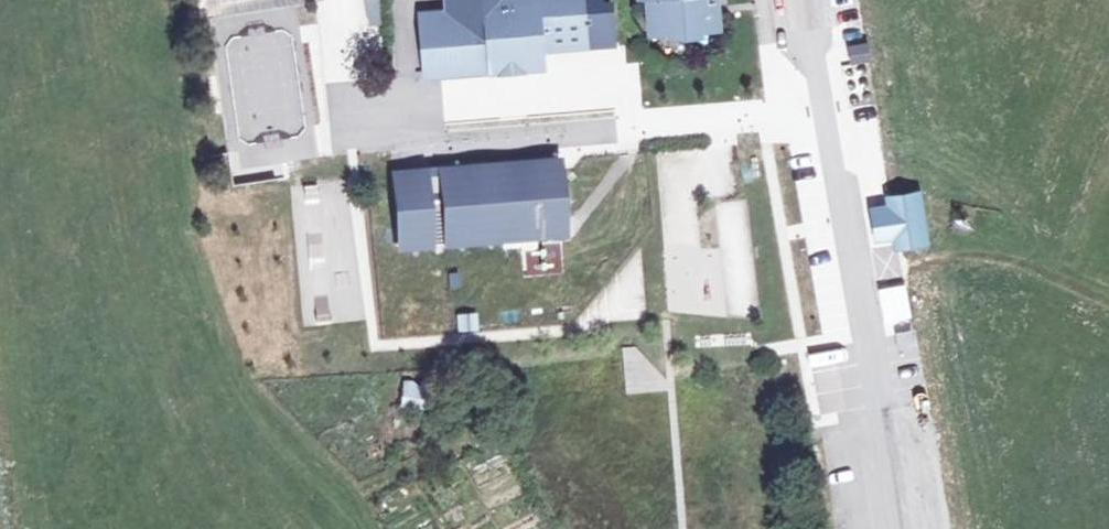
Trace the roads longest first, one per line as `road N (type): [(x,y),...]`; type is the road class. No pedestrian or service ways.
road 1 (unclassified): [(825,109),(429,144),(377,135),(337,109)]
road 2 (unclassified): [(876,528),(825,109)]

